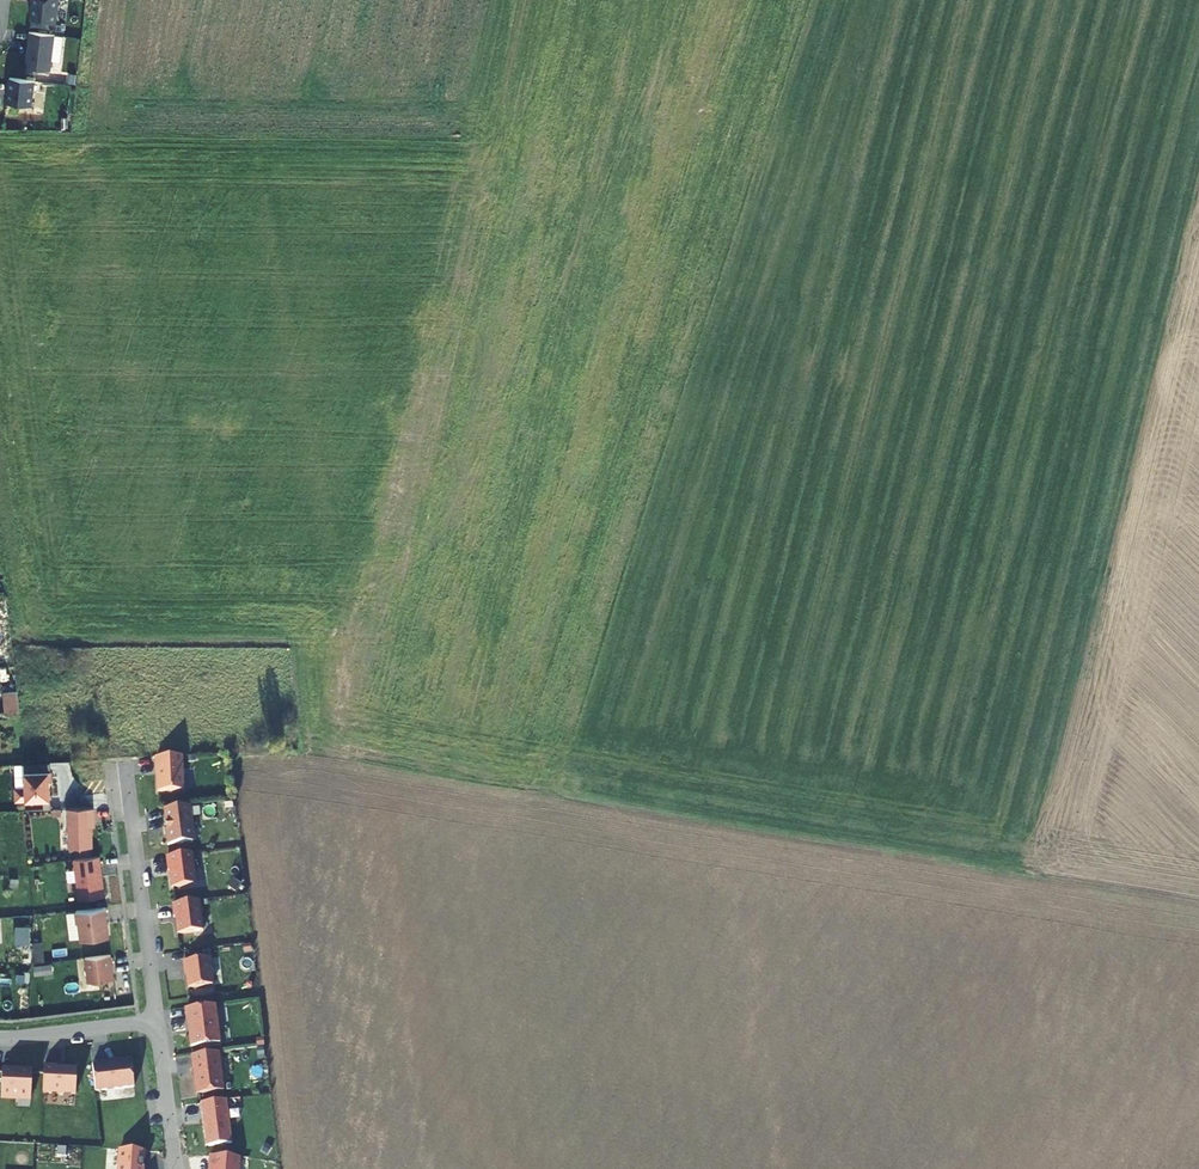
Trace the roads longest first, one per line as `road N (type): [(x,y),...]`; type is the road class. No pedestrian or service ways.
road 1 (residential): [(155,1022),(121,771)]
road 2 (residential): [(0,1040),(155,1022)]

